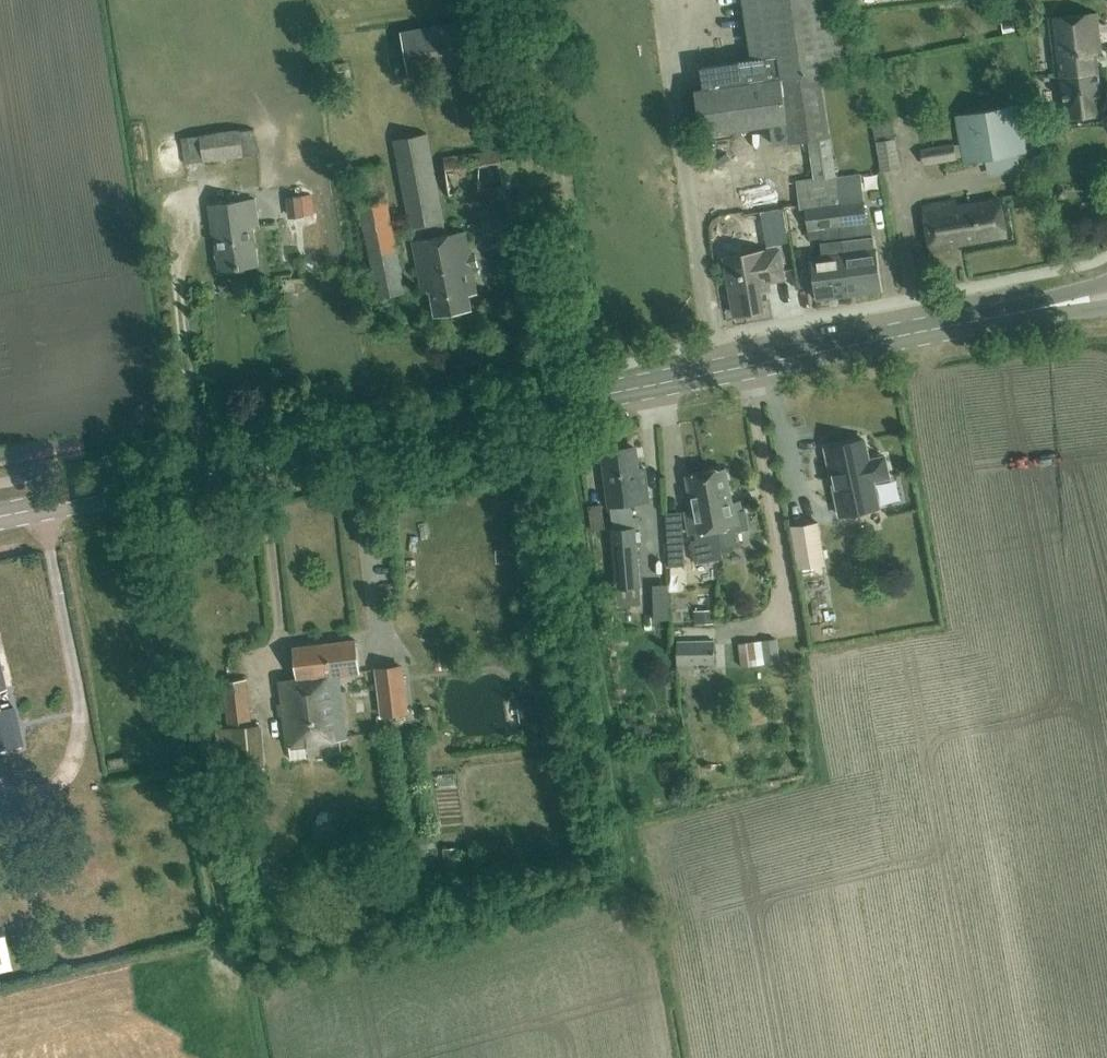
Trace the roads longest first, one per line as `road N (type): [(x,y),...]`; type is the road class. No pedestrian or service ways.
road 1 (secondary): [(0,515),(596,395)]
road 2 (track): [(141,486),(229,933)]
road 3 (secondary): [(596,395),(1038,309)]
road 4 (unclassified): [(529,0),(596,395)]

